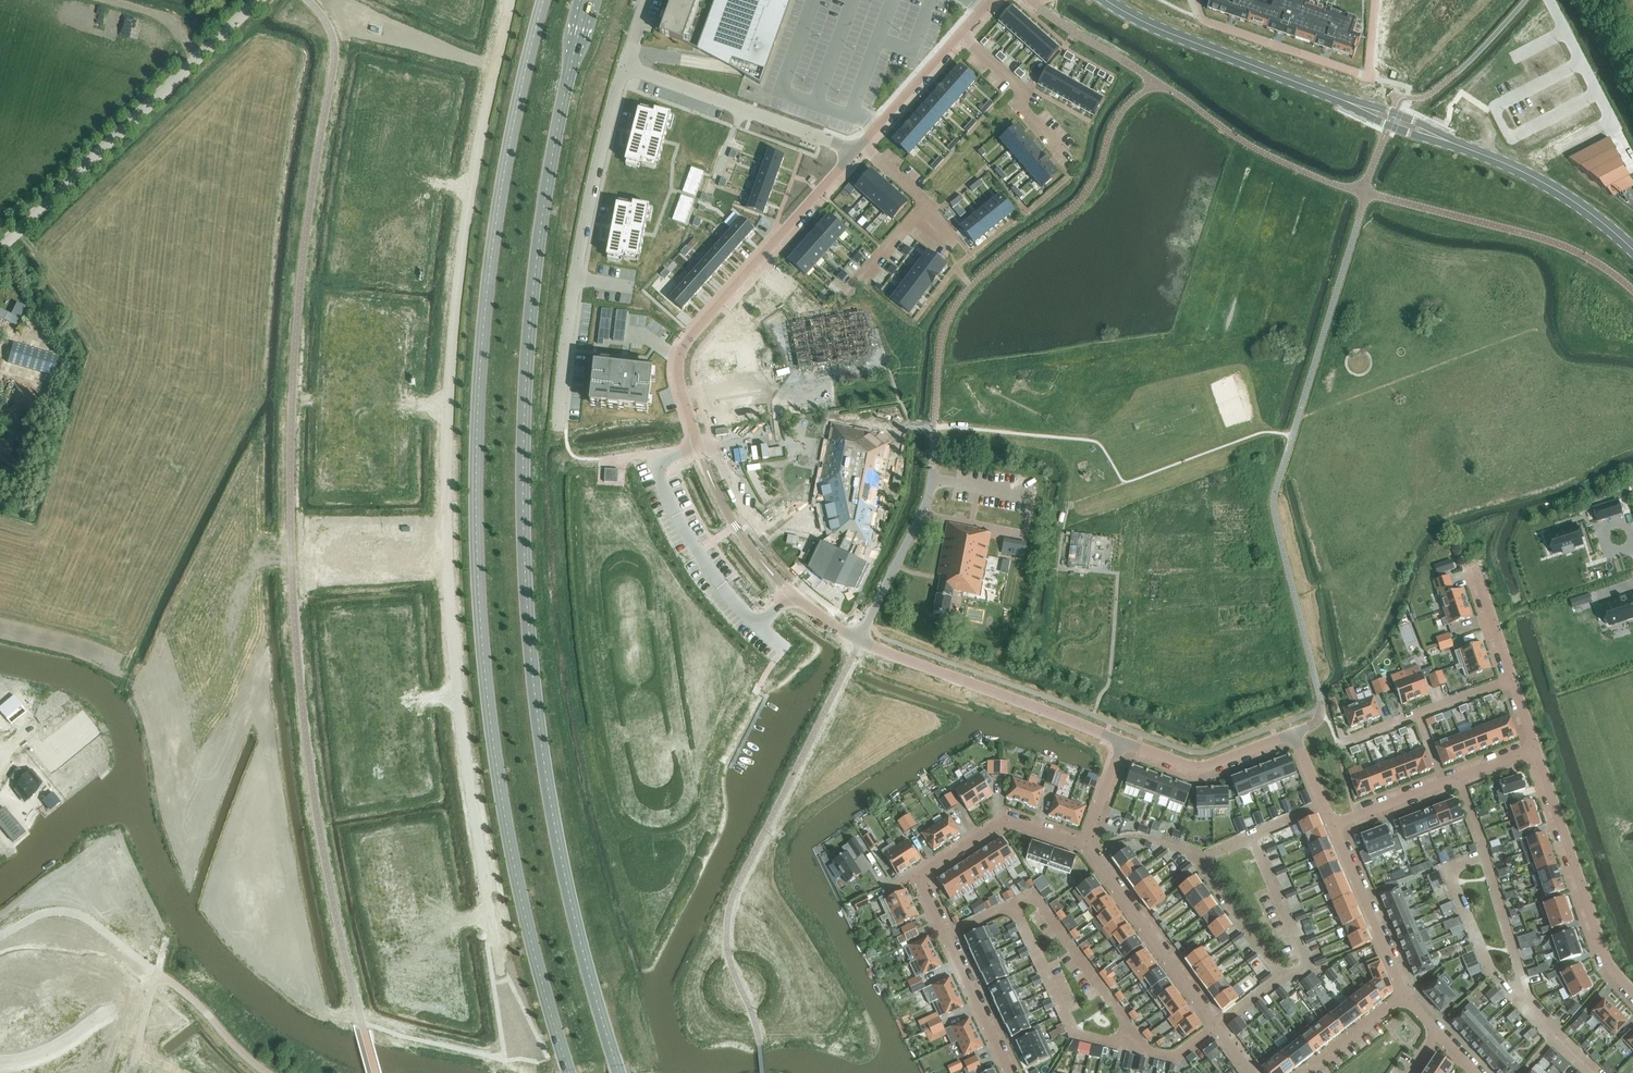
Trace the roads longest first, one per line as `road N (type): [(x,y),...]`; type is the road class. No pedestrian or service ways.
road 1 (primary): [(544,0),(504,168),(485,301),(477,560),(502,808),(569,1072)]
road 2 (primary): [(619,1072),(551,806),(524,558),(531,305),(549,171),(587,0)]
road 3 (unclassified): [(510,0),(464,236),(447,432),(451,628),(494,938)]
road 4 (residential): [(558,427),(585,222),(624,66)]
road 5 (residential): [(1216,1026),(1280,977),(1195,859),(1323,805)]
road 6 (unclassified): [(0,248),(259,0)]
road 7 (residential): [(683,393),(678,366),(689,340),(856,151)]
road 8 (residential): [(860,641),(1122,742)]
road 9 (residential): [(1632,993),(1603,952),(1535,748)]
road 10 (residential): [(1122,742),(1200,768),(1293,734),(1323,805)]
road 11 (residential): [(624,66),(856,151)]
road 12 (tertiary): [(1327,94),(1106,0)]
road 13 (residential): [(1216,1026),(1084,846)]
road 14 (residential): [(1535,748),(1332,825)]
road 15 (residential): [(917,876),(1010,1072)]
road 16 (residential): [(1084,846),(1005,819),(917,876)]
road 17 (tertiary): [(1473,151),(1554,190),(1632,250)]
road 18 (residential): [(1332,825),(1405,997)]
road 19 (residential): [(1512,680),(1342,744)]
road 20 (residential): [(960,33),(1023,93),(1019,105),(1063,155)]
road 21 (tertiary): [(1473,151),(1394,112),(1327,94)]
road 22 (tertiary): [(1327,94),(1389,125),(1473,151)]
road 23 (unclassified): [(861,145),(960,33)]
road 24 (residential): [(861,145),(916,193),(953,242)]
road 25 (residential): [(1308,1072),(1405,997)]

